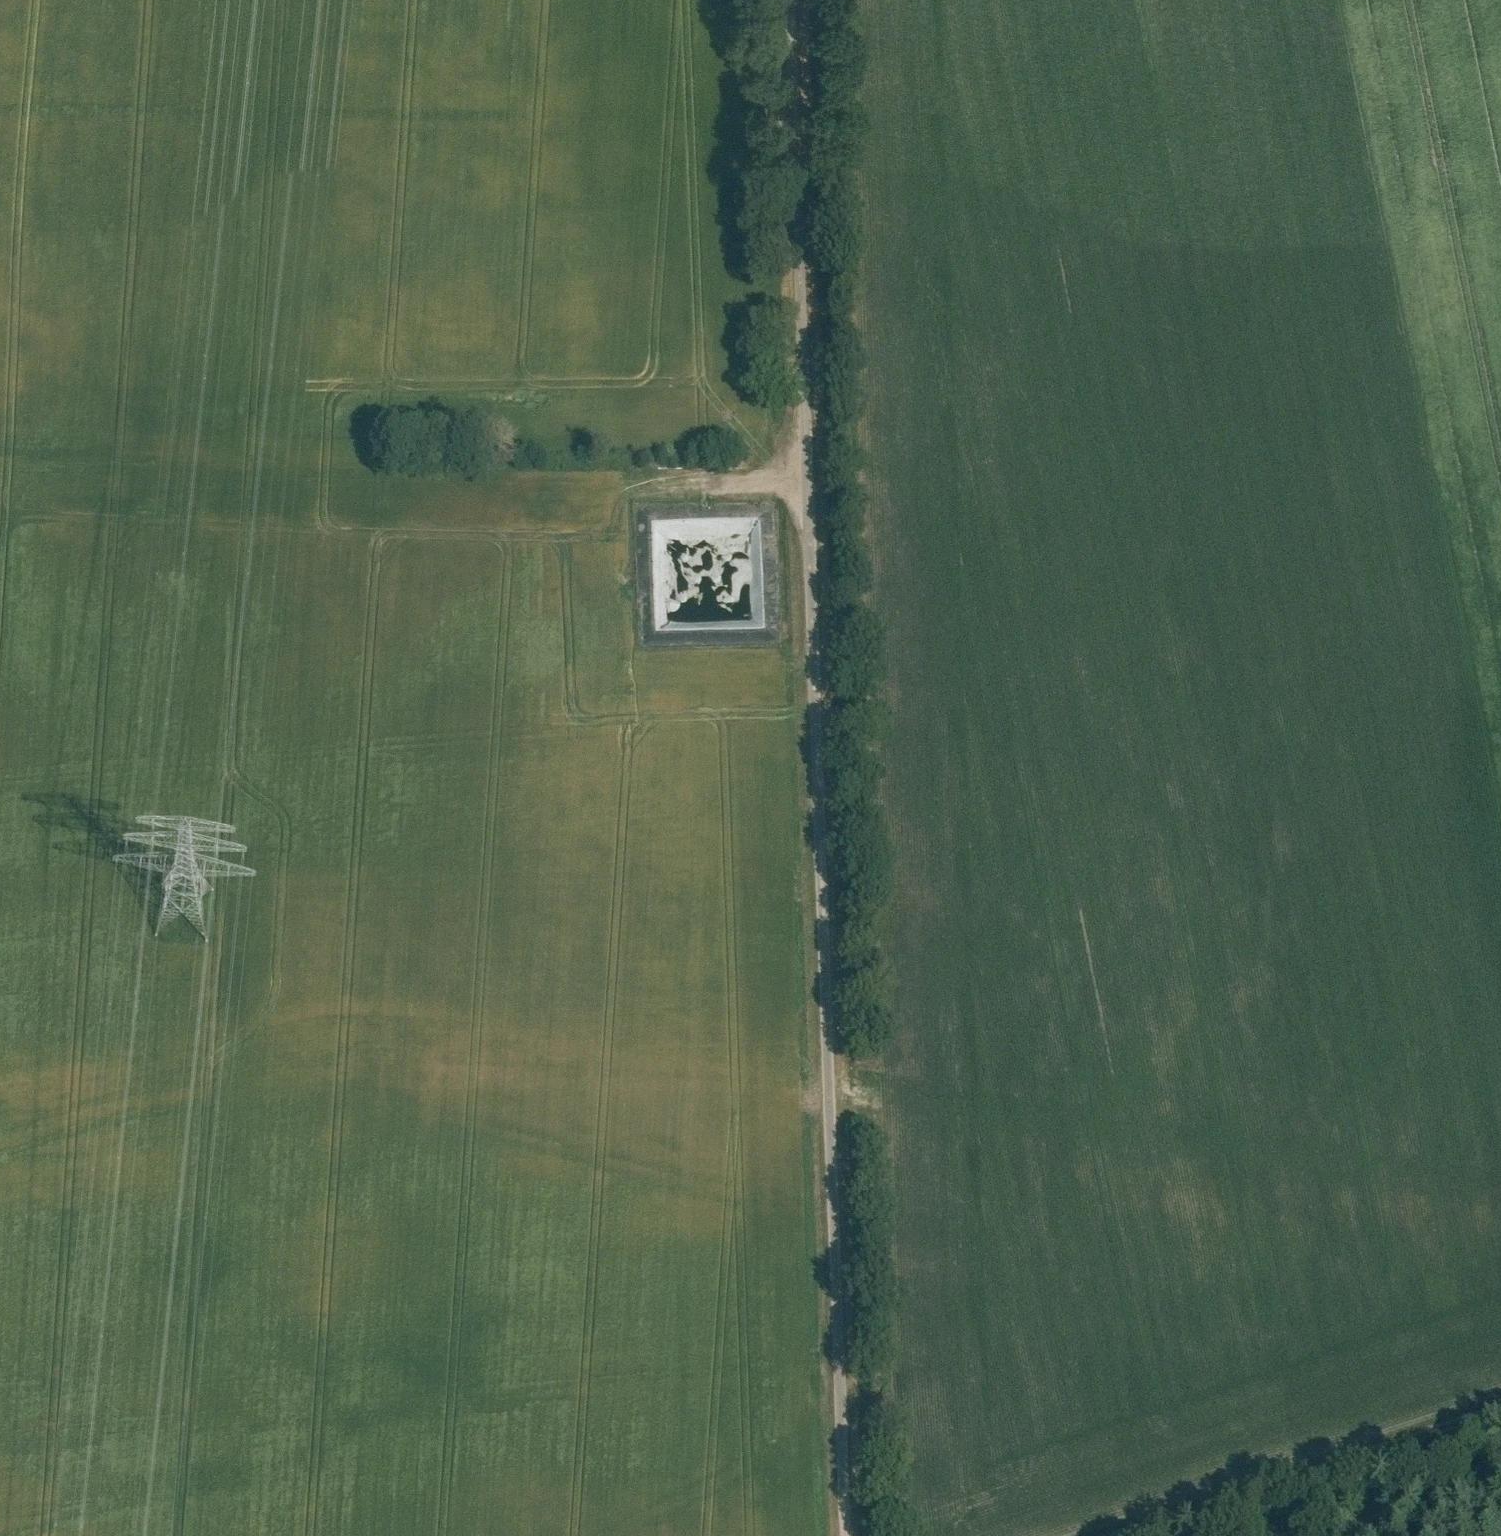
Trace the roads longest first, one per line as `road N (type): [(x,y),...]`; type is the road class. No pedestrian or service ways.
road 1 (unclassified): [(846,1535),(788,0)]
road 2 (track): [(1198,1515),(1500,1415)]

